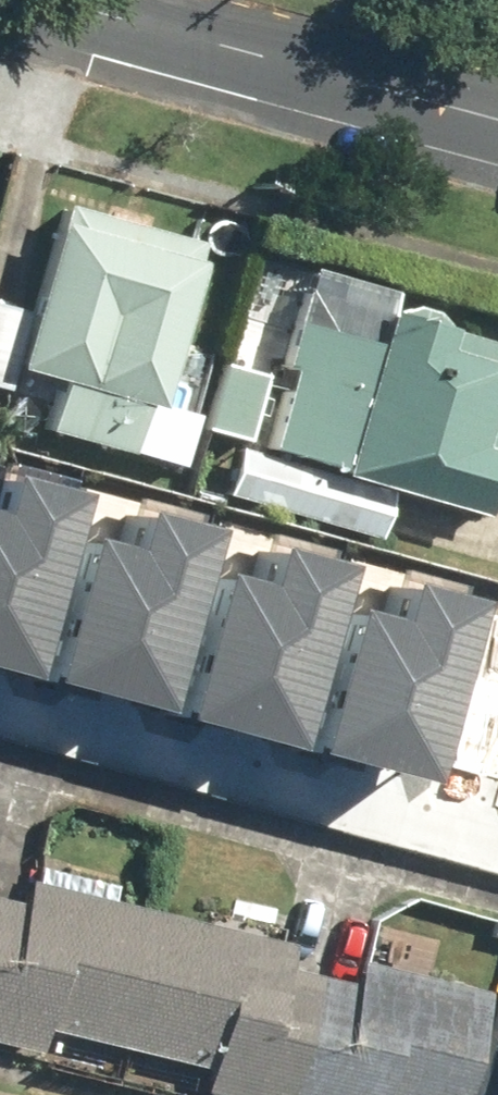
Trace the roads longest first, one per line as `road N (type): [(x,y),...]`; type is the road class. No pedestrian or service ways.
road 1 (residential): [(497,116),(67,0)]

